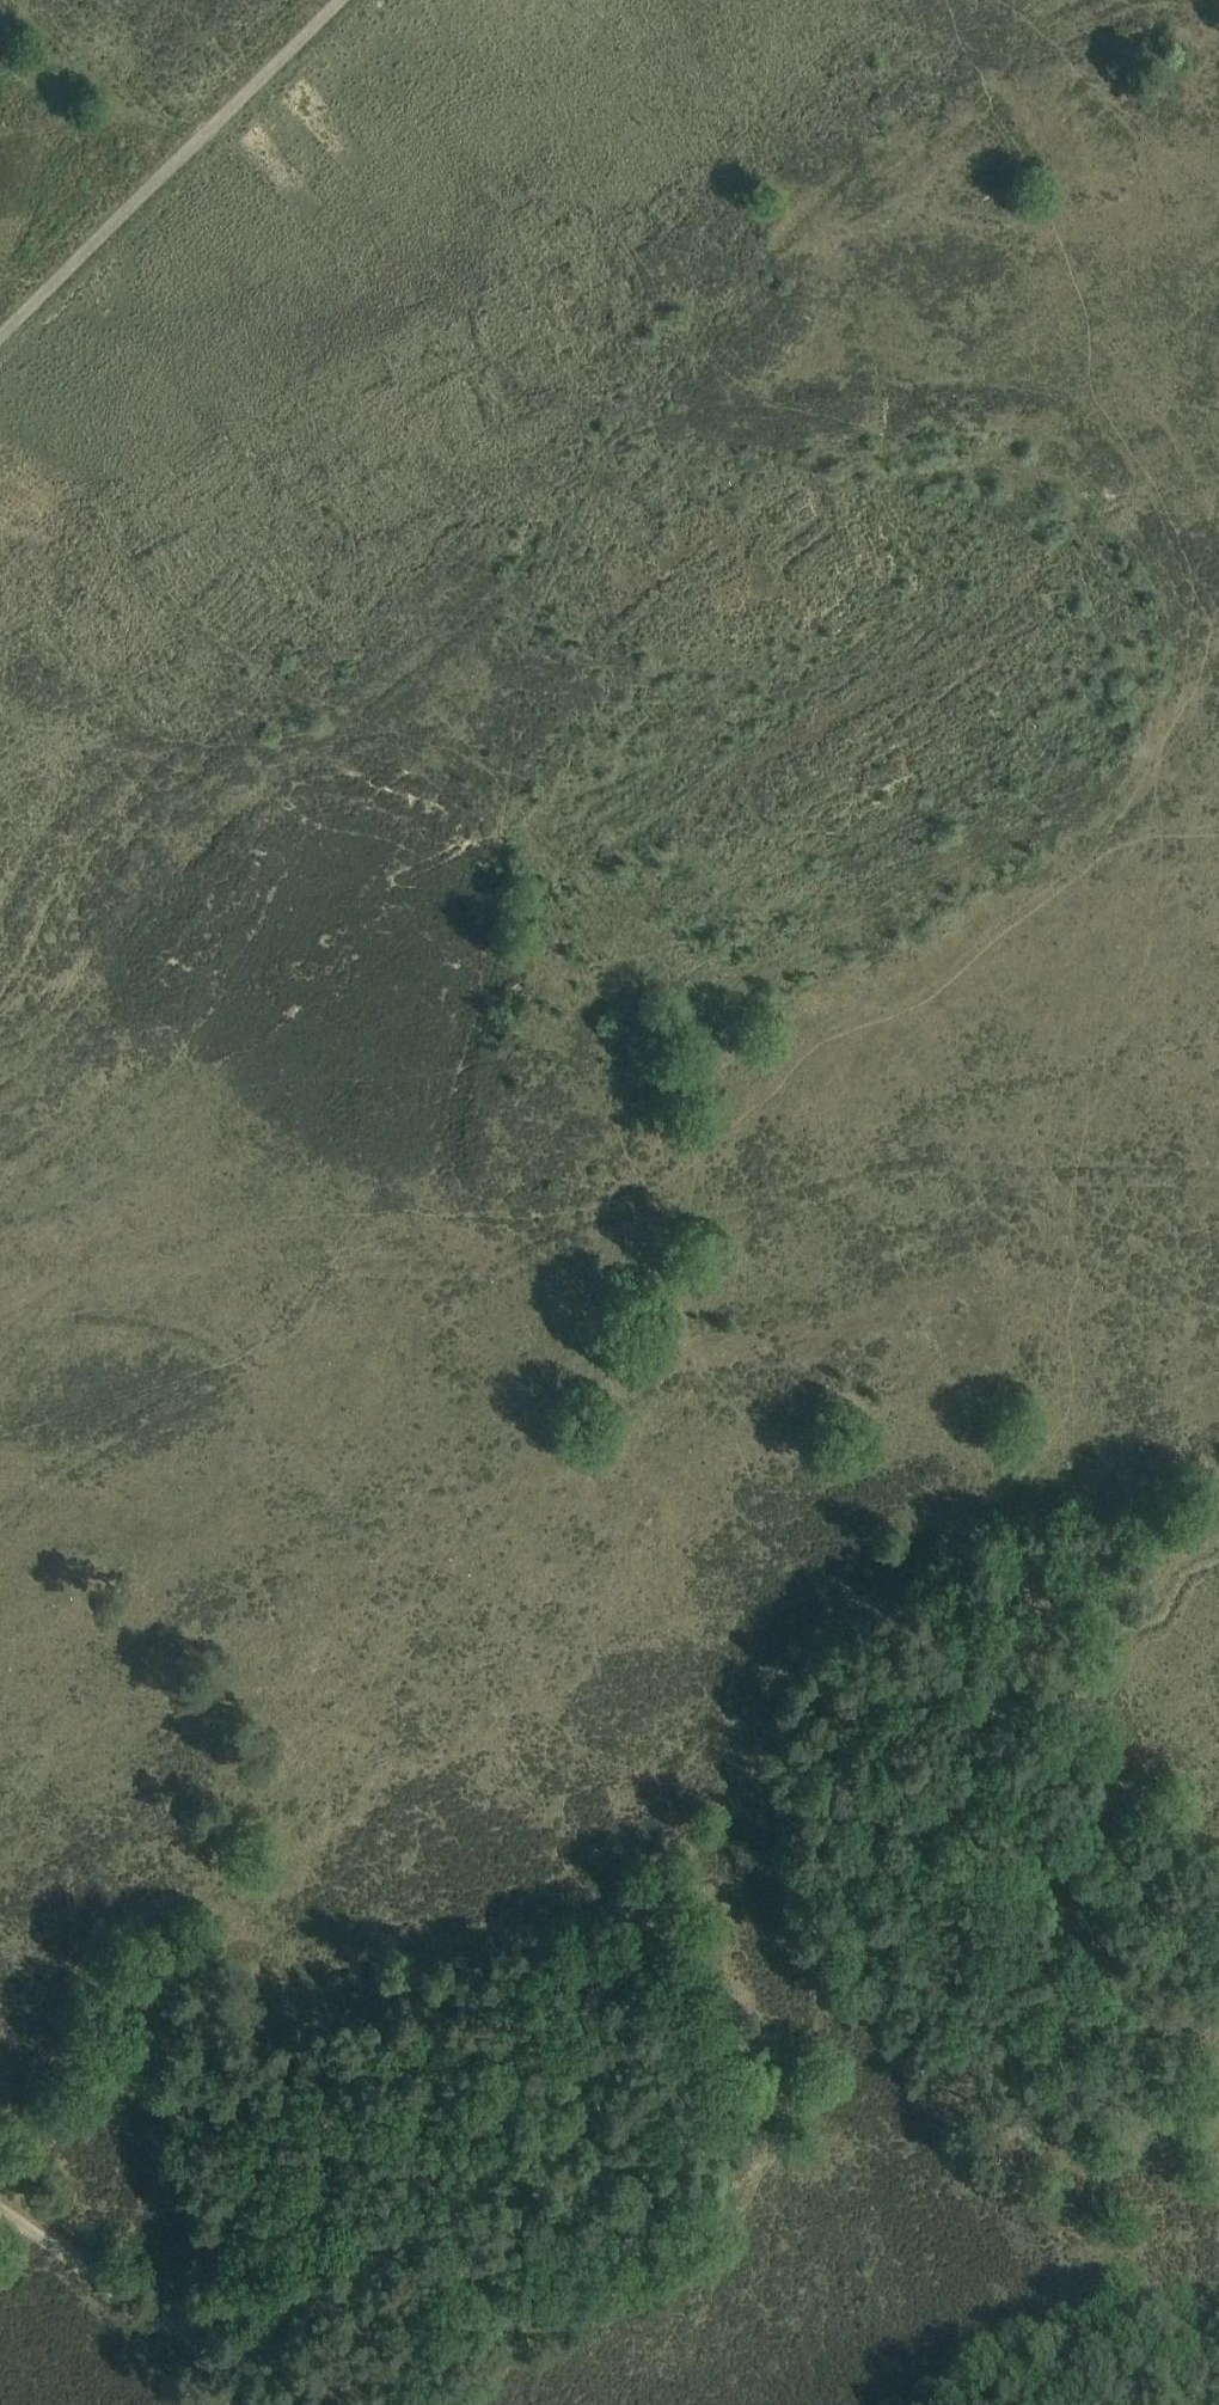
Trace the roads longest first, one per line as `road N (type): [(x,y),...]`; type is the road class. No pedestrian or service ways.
road 1 (track): [(338,0),(0,336)]
road 2 (track): [(292,2404),(0,2208)]

